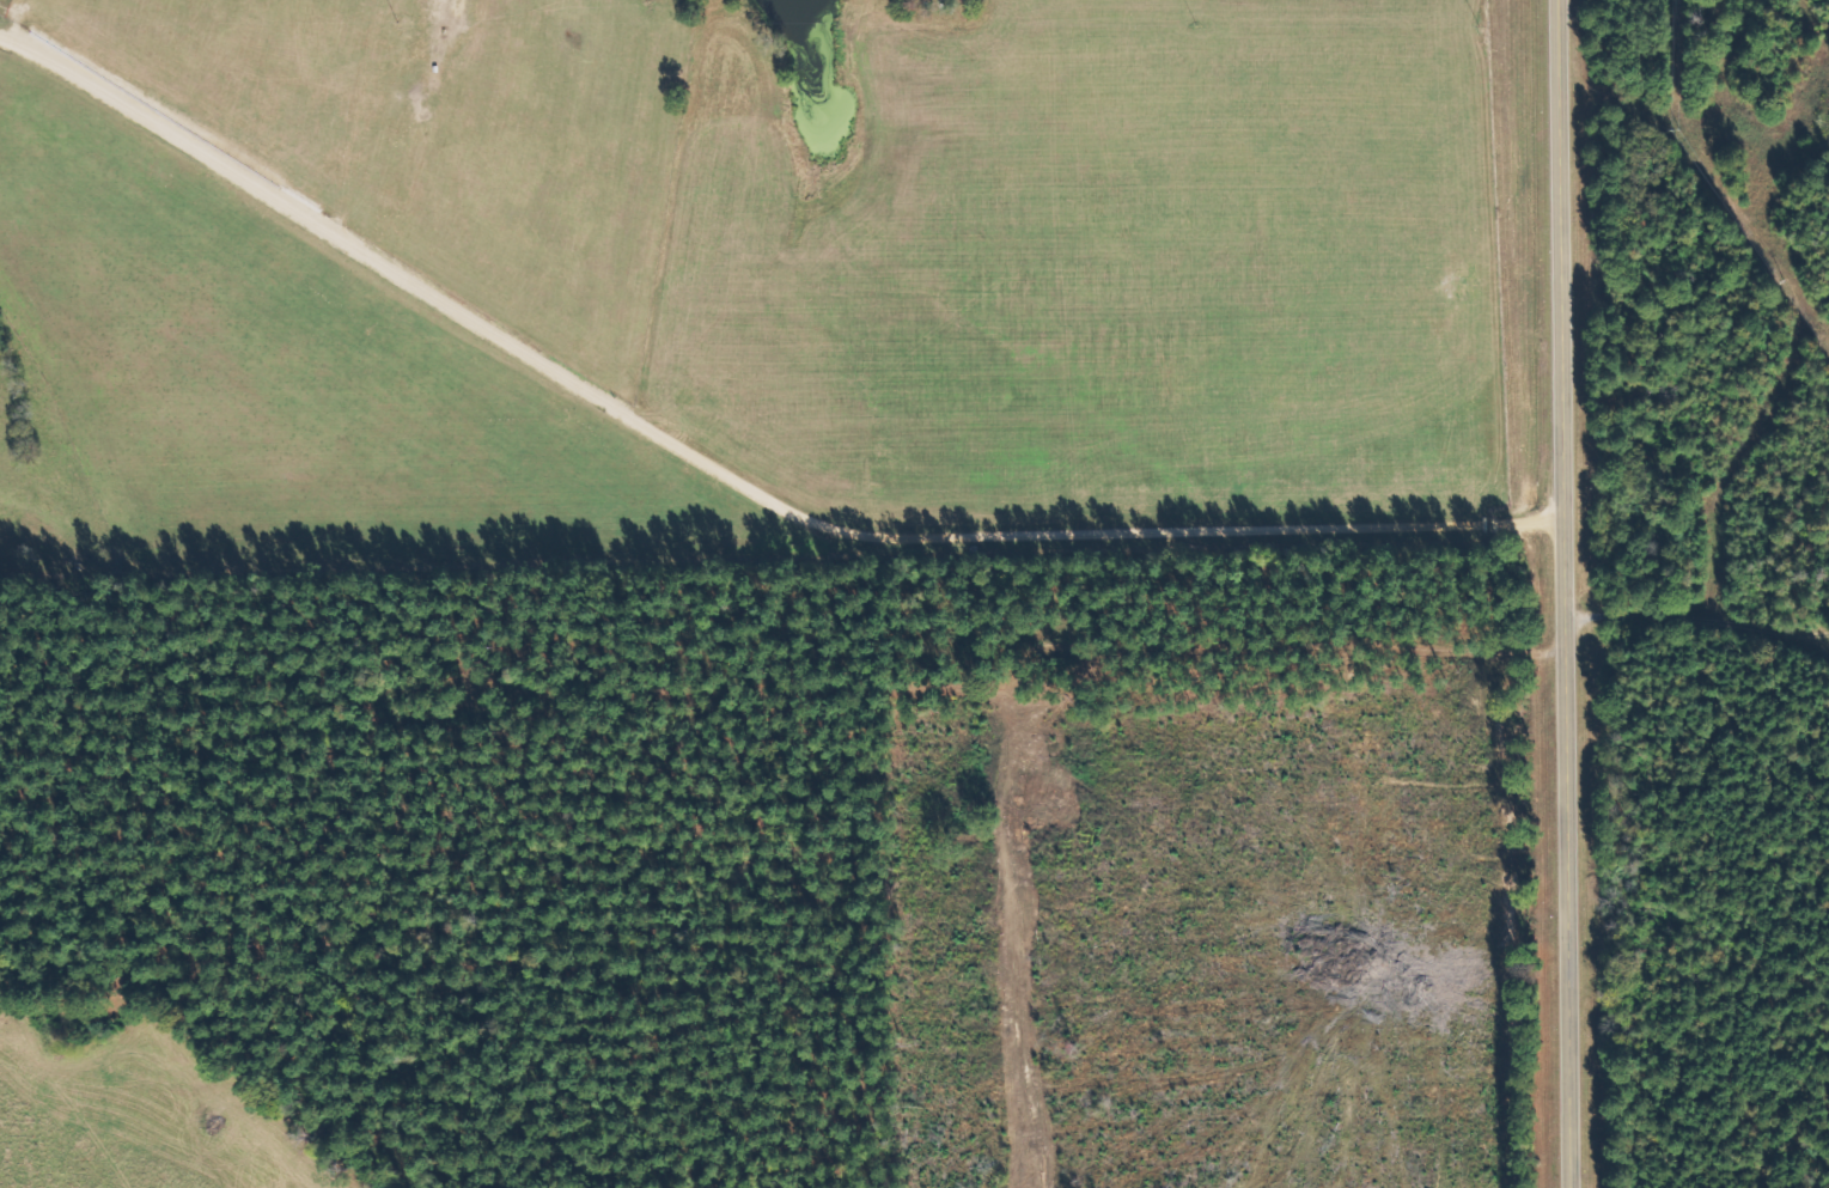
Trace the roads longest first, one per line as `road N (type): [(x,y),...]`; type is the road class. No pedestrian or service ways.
road 1 (secondary): [(1571,1187),(1555,0)]
road 2 (residential): [(1828,628),(1562,620),(1004,647),(1001,992)]

